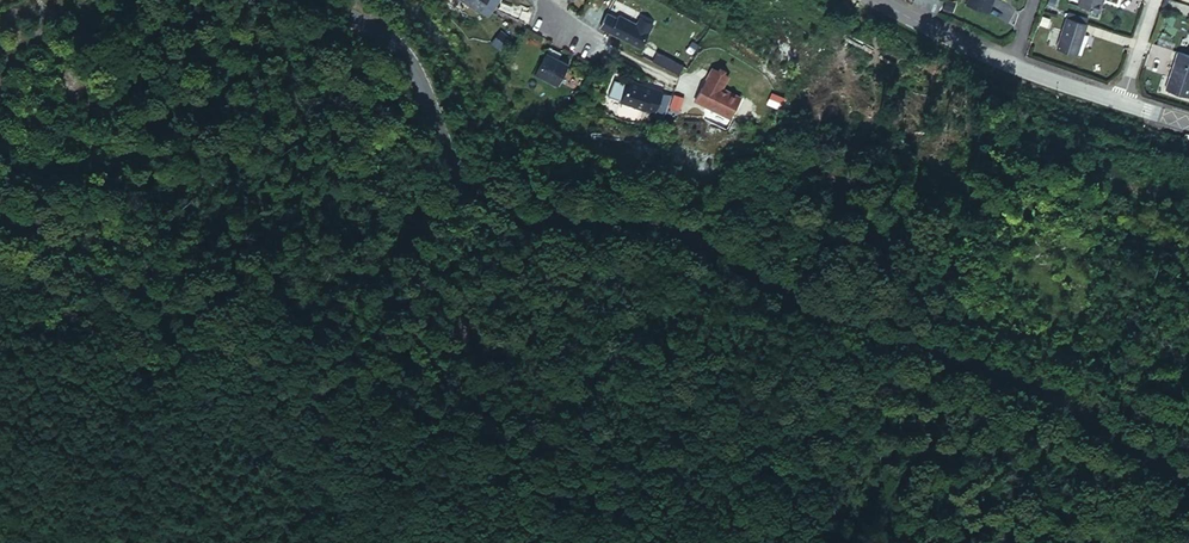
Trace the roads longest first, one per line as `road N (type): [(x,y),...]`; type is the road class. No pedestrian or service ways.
road 1 (tertiary): [(319,0),(356,16),(410,62),(435,152),(456,183),(502,215),(675,238),(837,328),(953,359),(1042,396),(1188,483)]
road 2 (secondary): [(1119,104),(1015,70),(878,0)]

